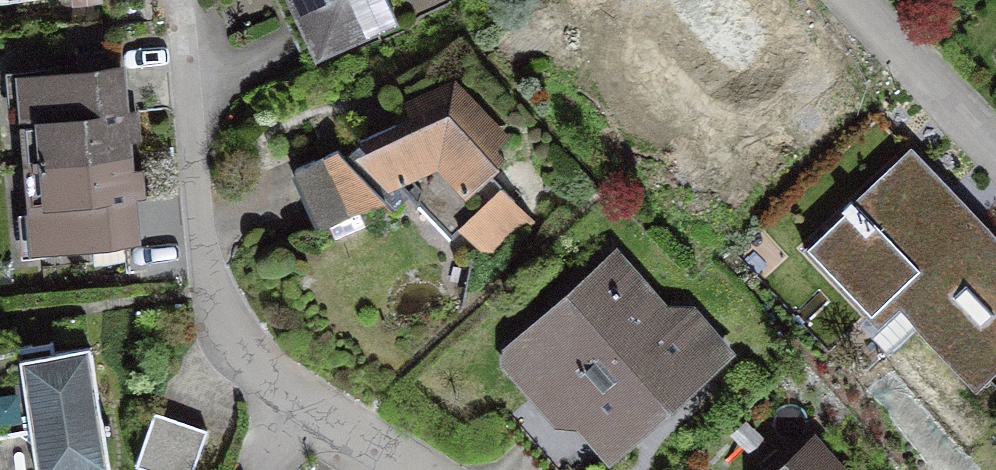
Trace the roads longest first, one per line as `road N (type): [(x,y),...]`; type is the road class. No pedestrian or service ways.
road 1 (residential): [(370,469),(251,364),(185,39)]
road 2 (residential): [(860,0),(995,126)]

